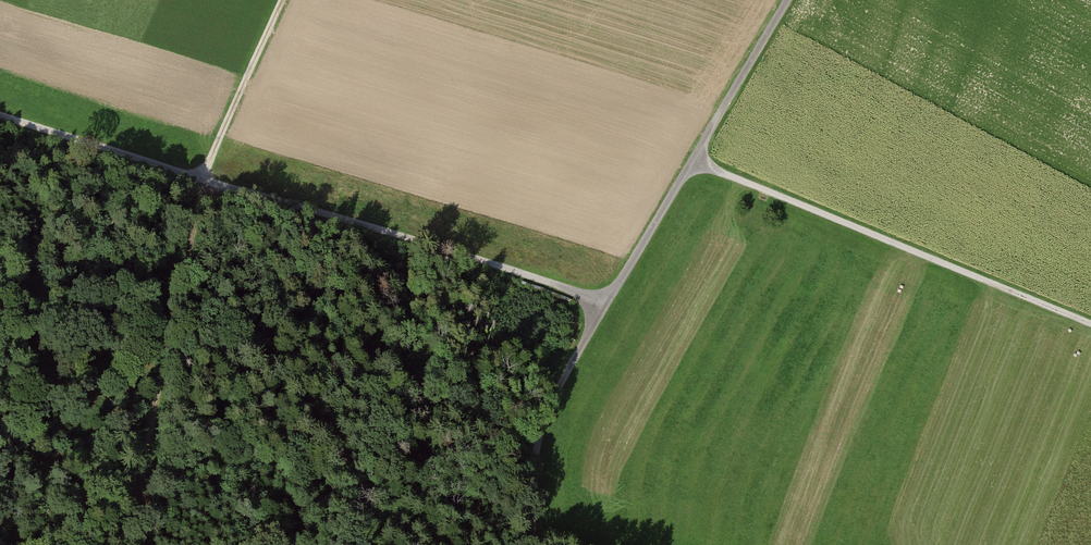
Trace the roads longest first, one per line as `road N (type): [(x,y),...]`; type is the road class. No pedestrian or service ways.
road 1 (track): [(603,308),(391,233),(0,116)]
road 2 (track): [(693,163),(1090,324)]
road 3 (track): [(203,180),(125,544)]
road 4 (track): [(603,308),(564,374),(543,433),(531,544)]
road 5 (track): [(203,180),(283,0)]
road 6 (track): [(790,0),(693,163)]
road 7 (track): [(693,163),(603,308)]

